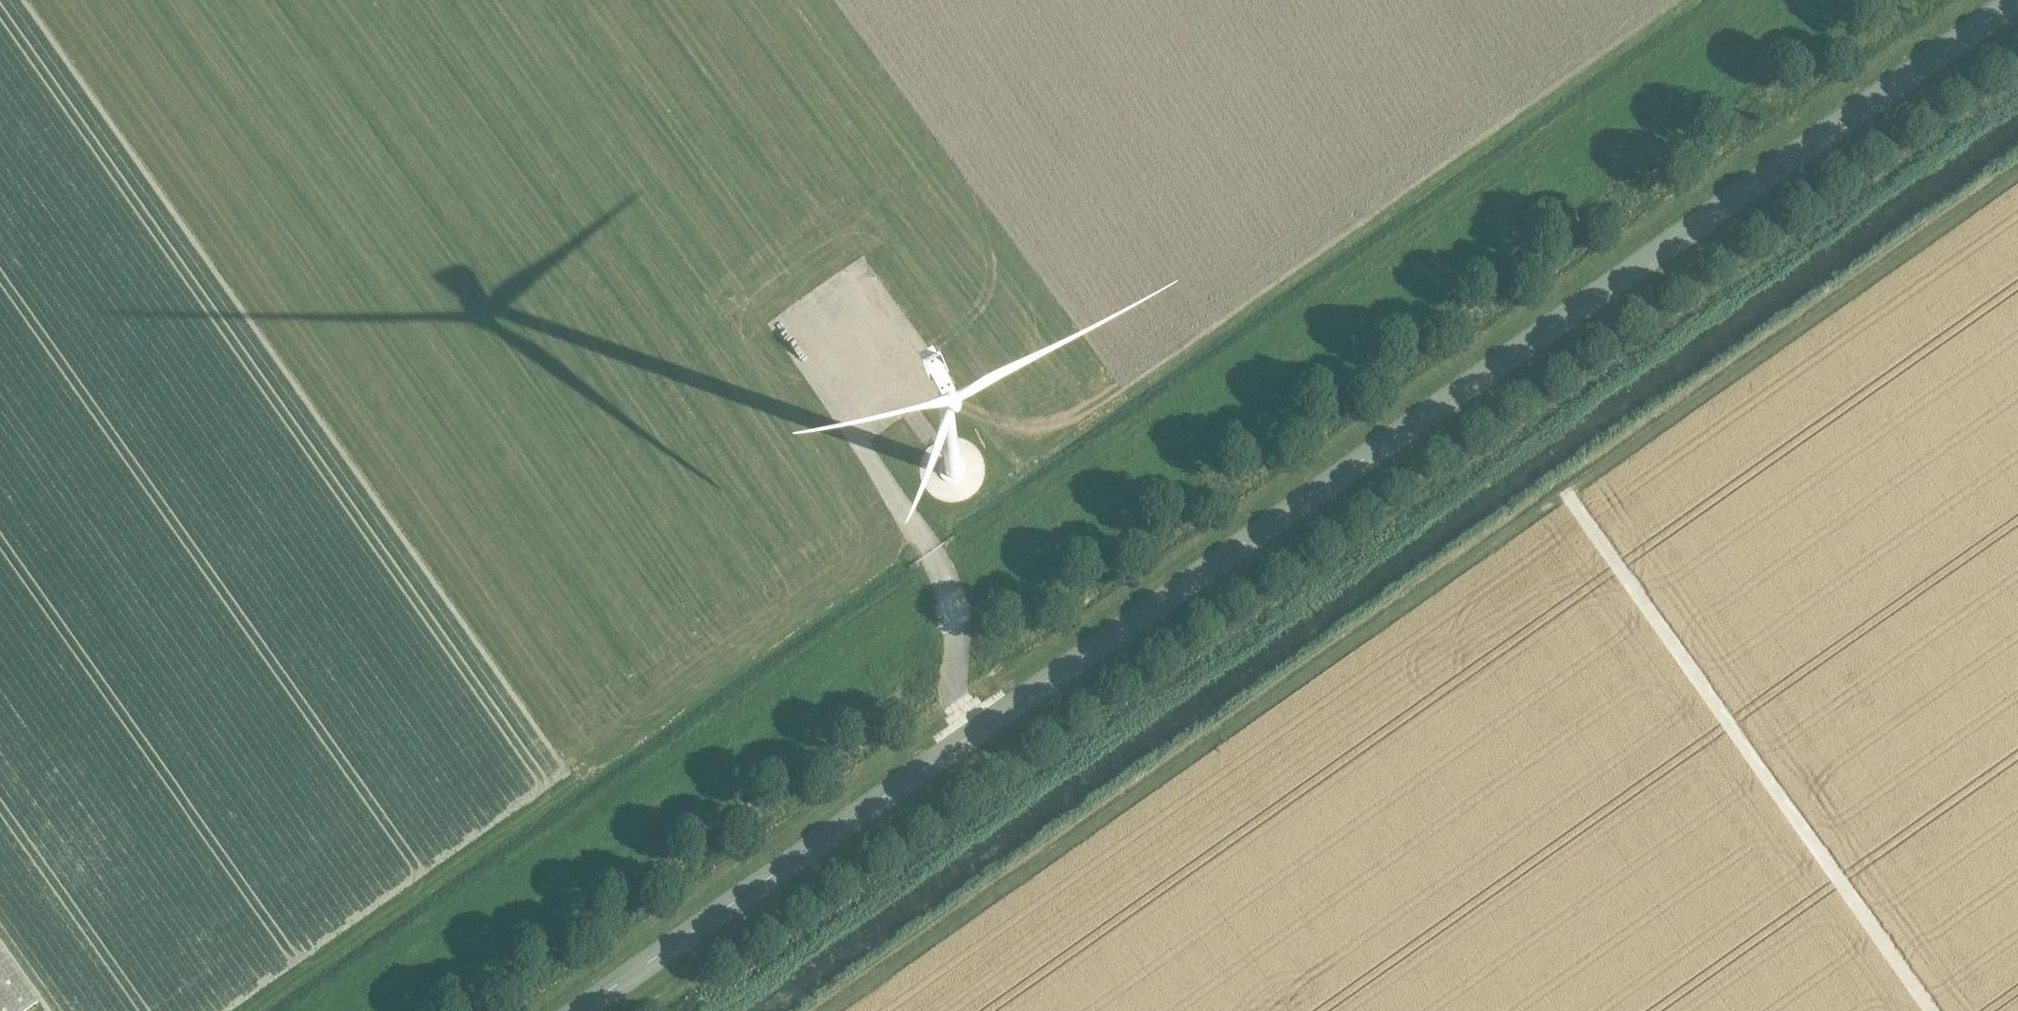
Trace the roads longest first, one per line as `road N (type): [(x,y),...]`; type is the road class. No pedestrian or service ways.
road 1 (unclassified): [(580,1010),(2017,0)]

